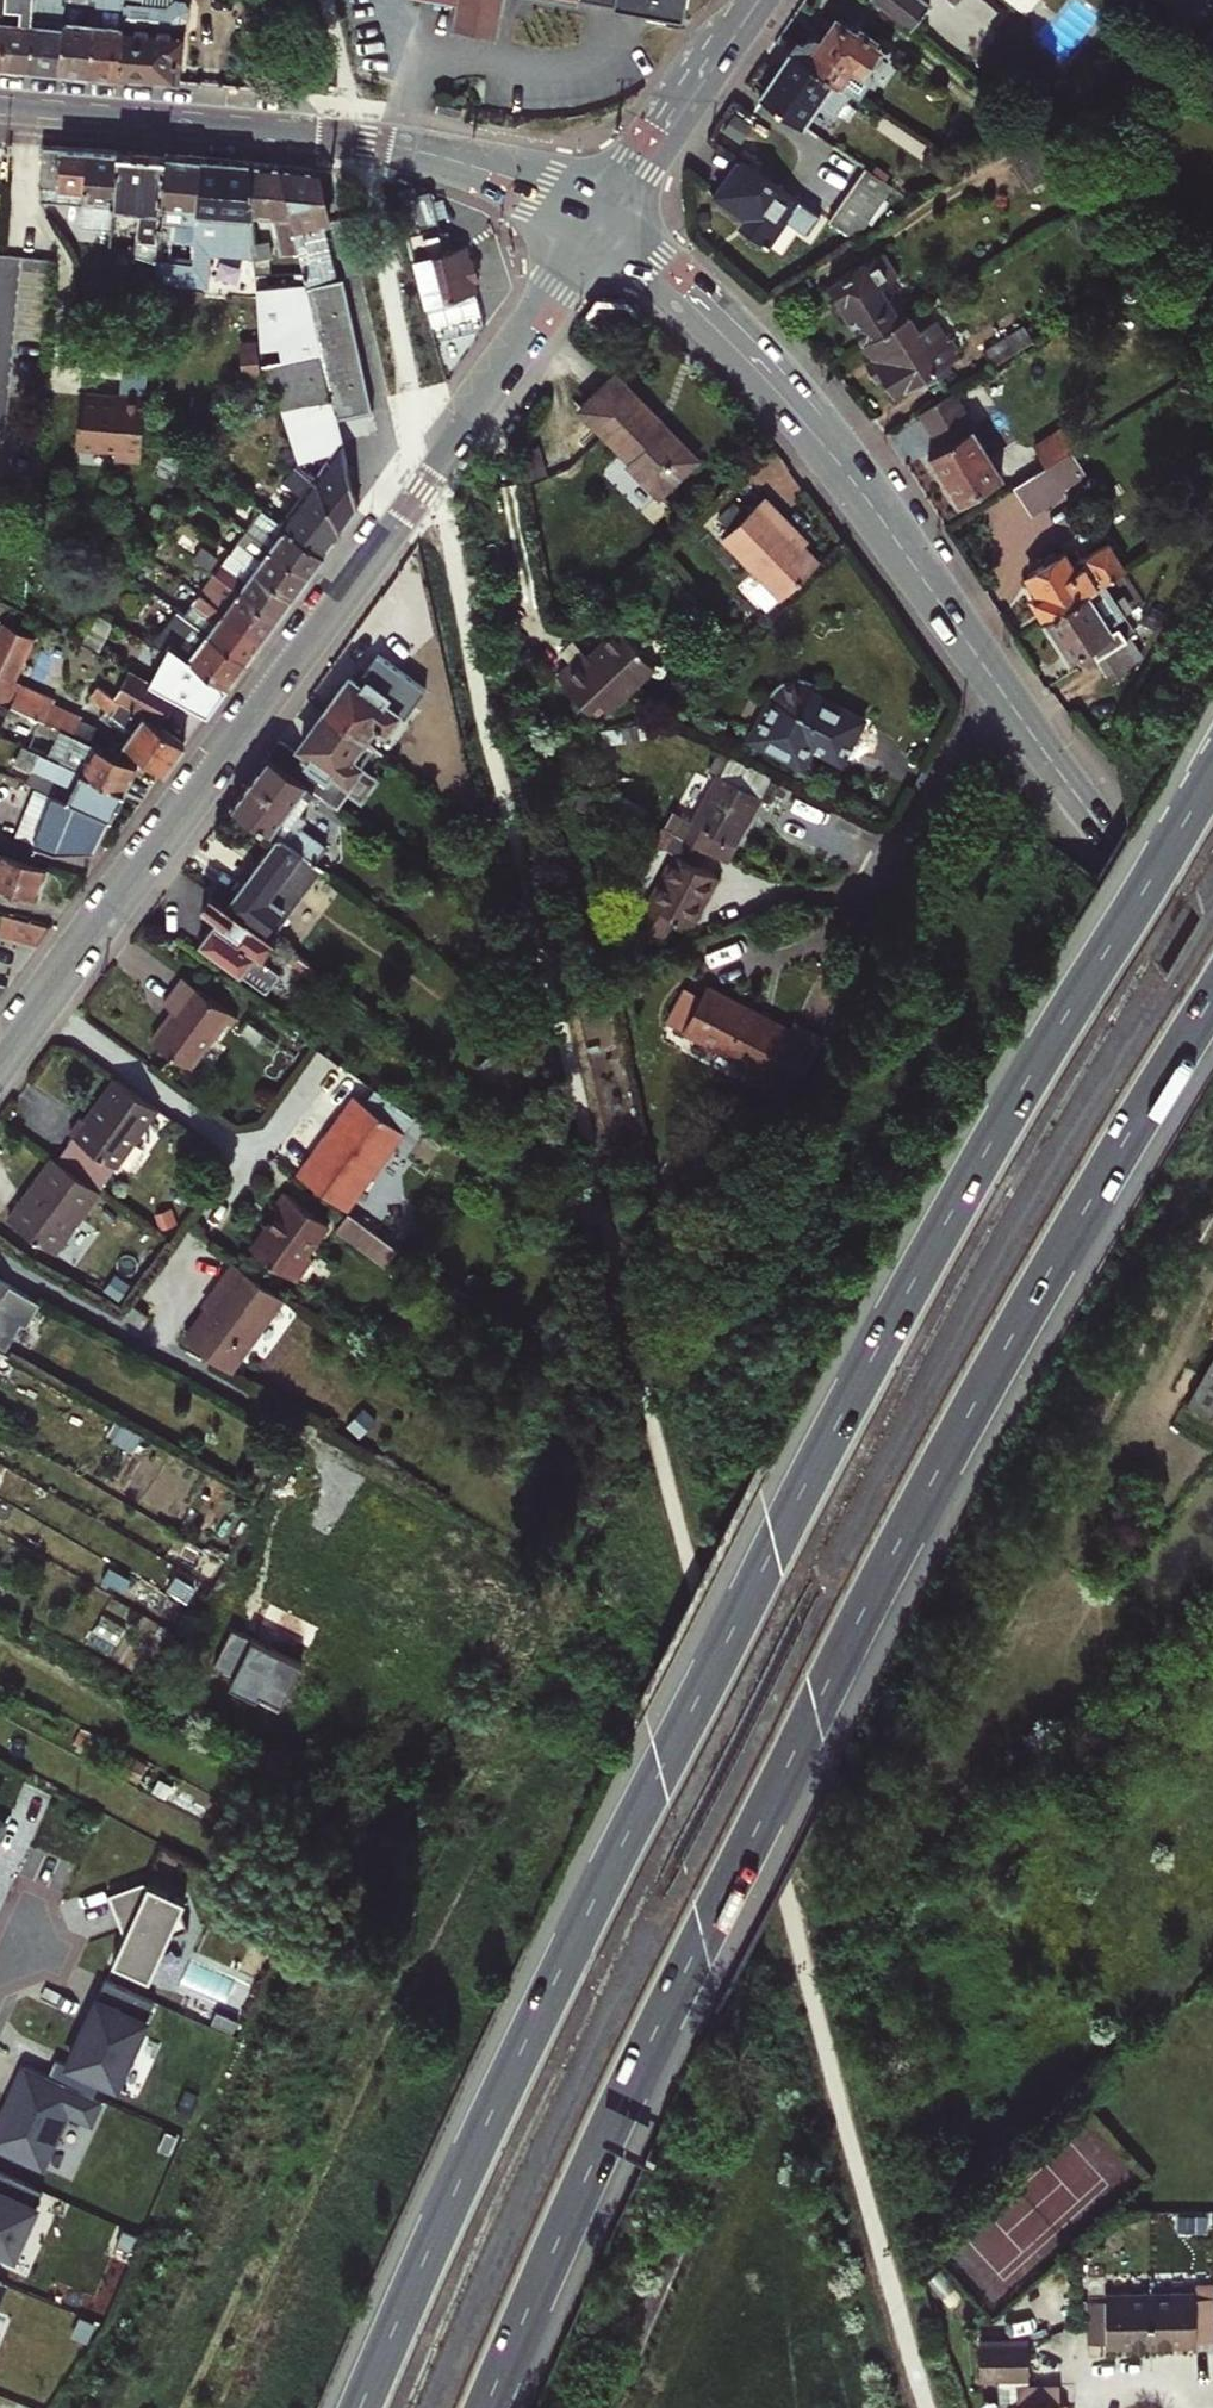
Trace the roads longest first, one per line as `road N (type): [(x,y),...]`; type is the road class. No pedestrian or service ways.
road 1 (motorway): [(1212,772),(968,1181),(738,1608),(473,2152),(360,2407)]
road 2 (motorway): [(483,2407),(599,2145),(816,1699),(1212,988)]
road 3 (secondary): [(0,1069),(607,223)]
road 4 (secondary): [(1212,982),(799,408),(674,276),(607,223)]
road 5 (secondary): [(0,106),(398,147),(542,190),(607,223)]
road 6 (secondary): [(758,0),(607,223)]
road 7 (residential): [(1194,2407),(1178,2385),(1145,2374),(1113,2385),(1097,2407)]

